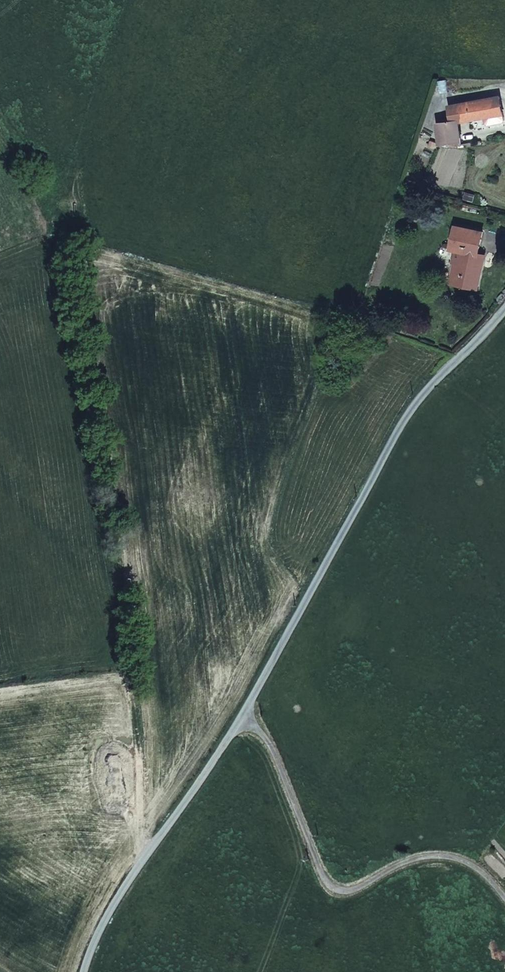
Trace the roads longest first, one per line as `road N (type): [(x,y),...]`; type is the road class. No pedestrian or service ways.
road 1 (unclassified): [(86,971),(102,918),(230,738),(408,413),(504,311)]
road 2 (track): [(0,119),(66,242),(140,775),(136,868)]

